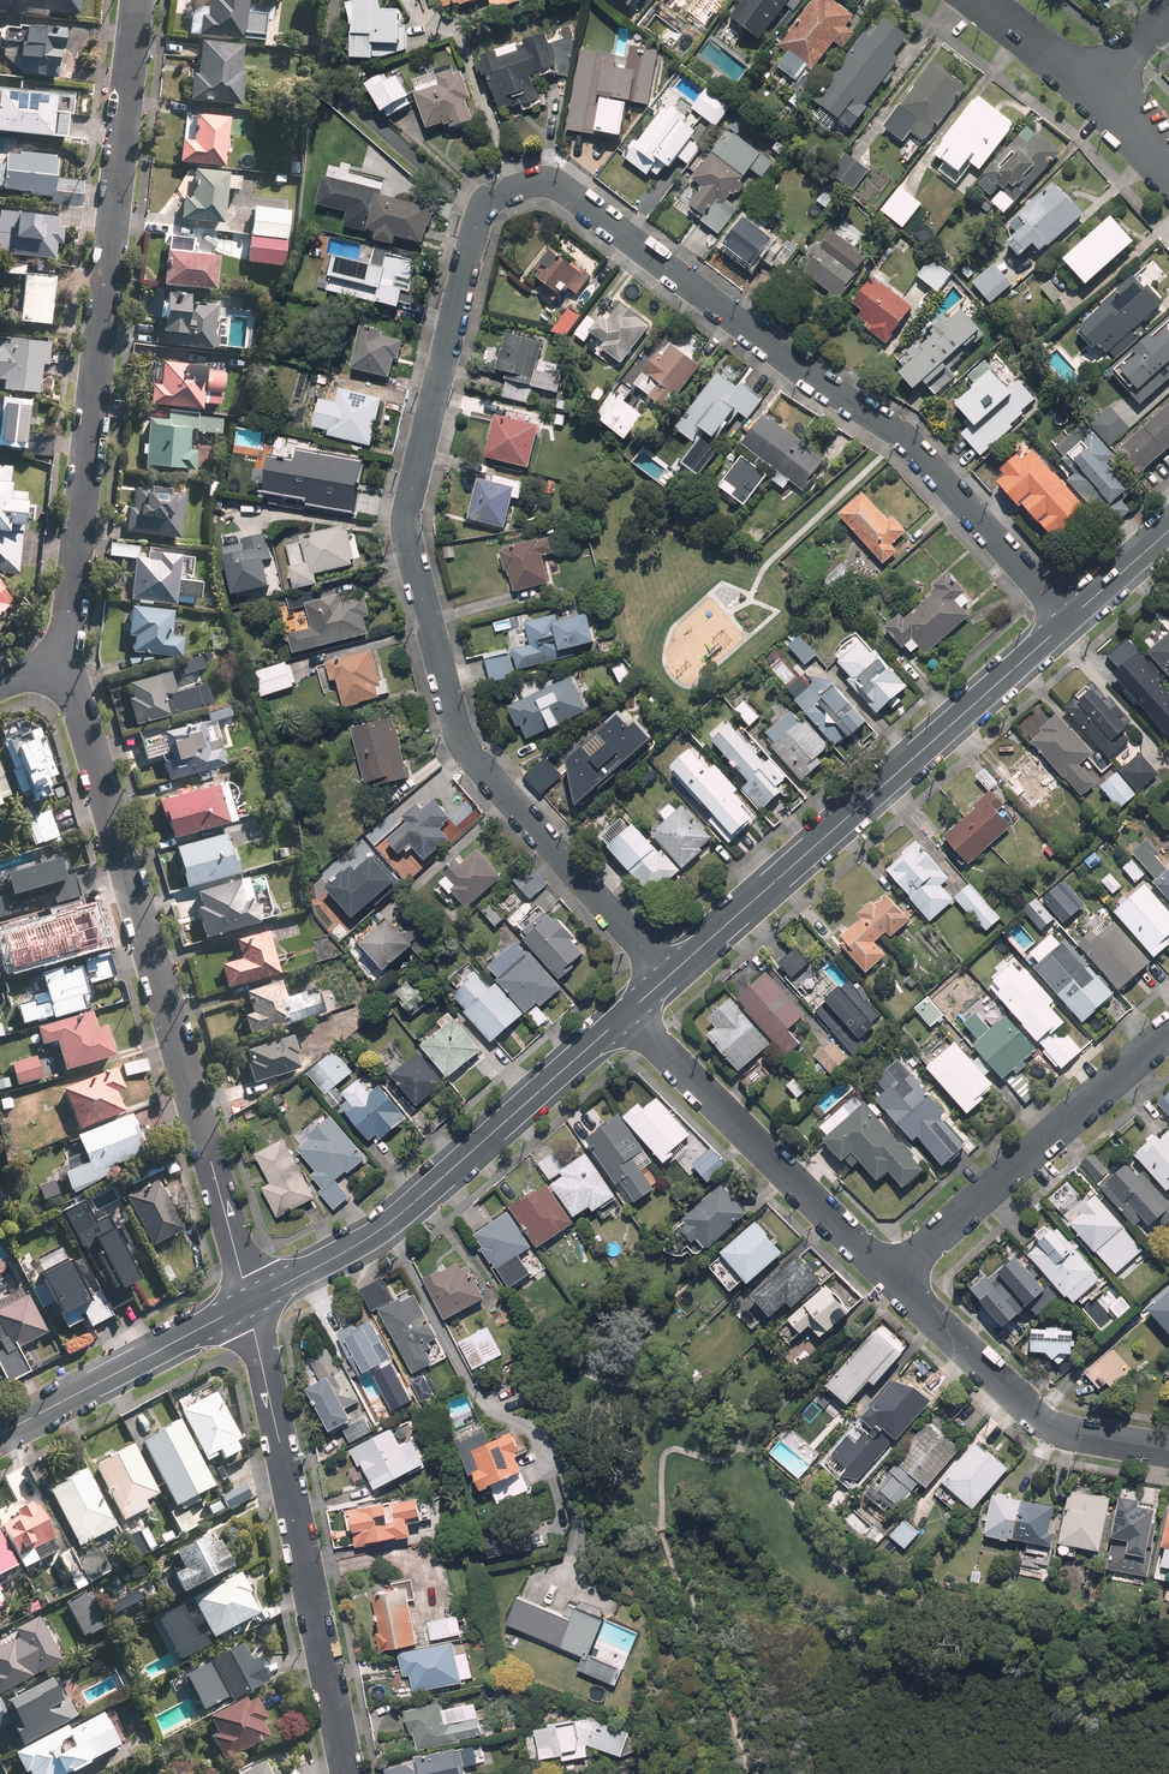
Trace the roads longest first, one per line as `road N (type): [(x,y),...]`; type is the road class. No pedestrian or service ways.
road 1 (residential): [(1069,619),(909,436),(819,381),(560,184),(532,181),(496,194),(477,221),(409,508),(410,539),(471,754),(668,978)]
road 2 (residential): [(251,1303),(67,657)]
road 3 (residential): [(67,657),(139,0)]
road 4 (residential): [(1069,619),(668,978)]
road 5 (residential): [(347,1773),(251,1303)]
road 6 (residential): [(628,1014),(405,1214),(251,1303)]
road 7 (residential): [(891,1281),(628,1014)]
road 8 (residential): [(891,1281),(1168,1032)]
road 9 (residential): [(1168,1450),(1051,1427),(891,1281)]
road 10 (residential): [(251,1303),(0,1434)]
road 11 (residential): [(1092,85),(980,0)]
road 12 (residential): [(1168,530),(1069,619)]

